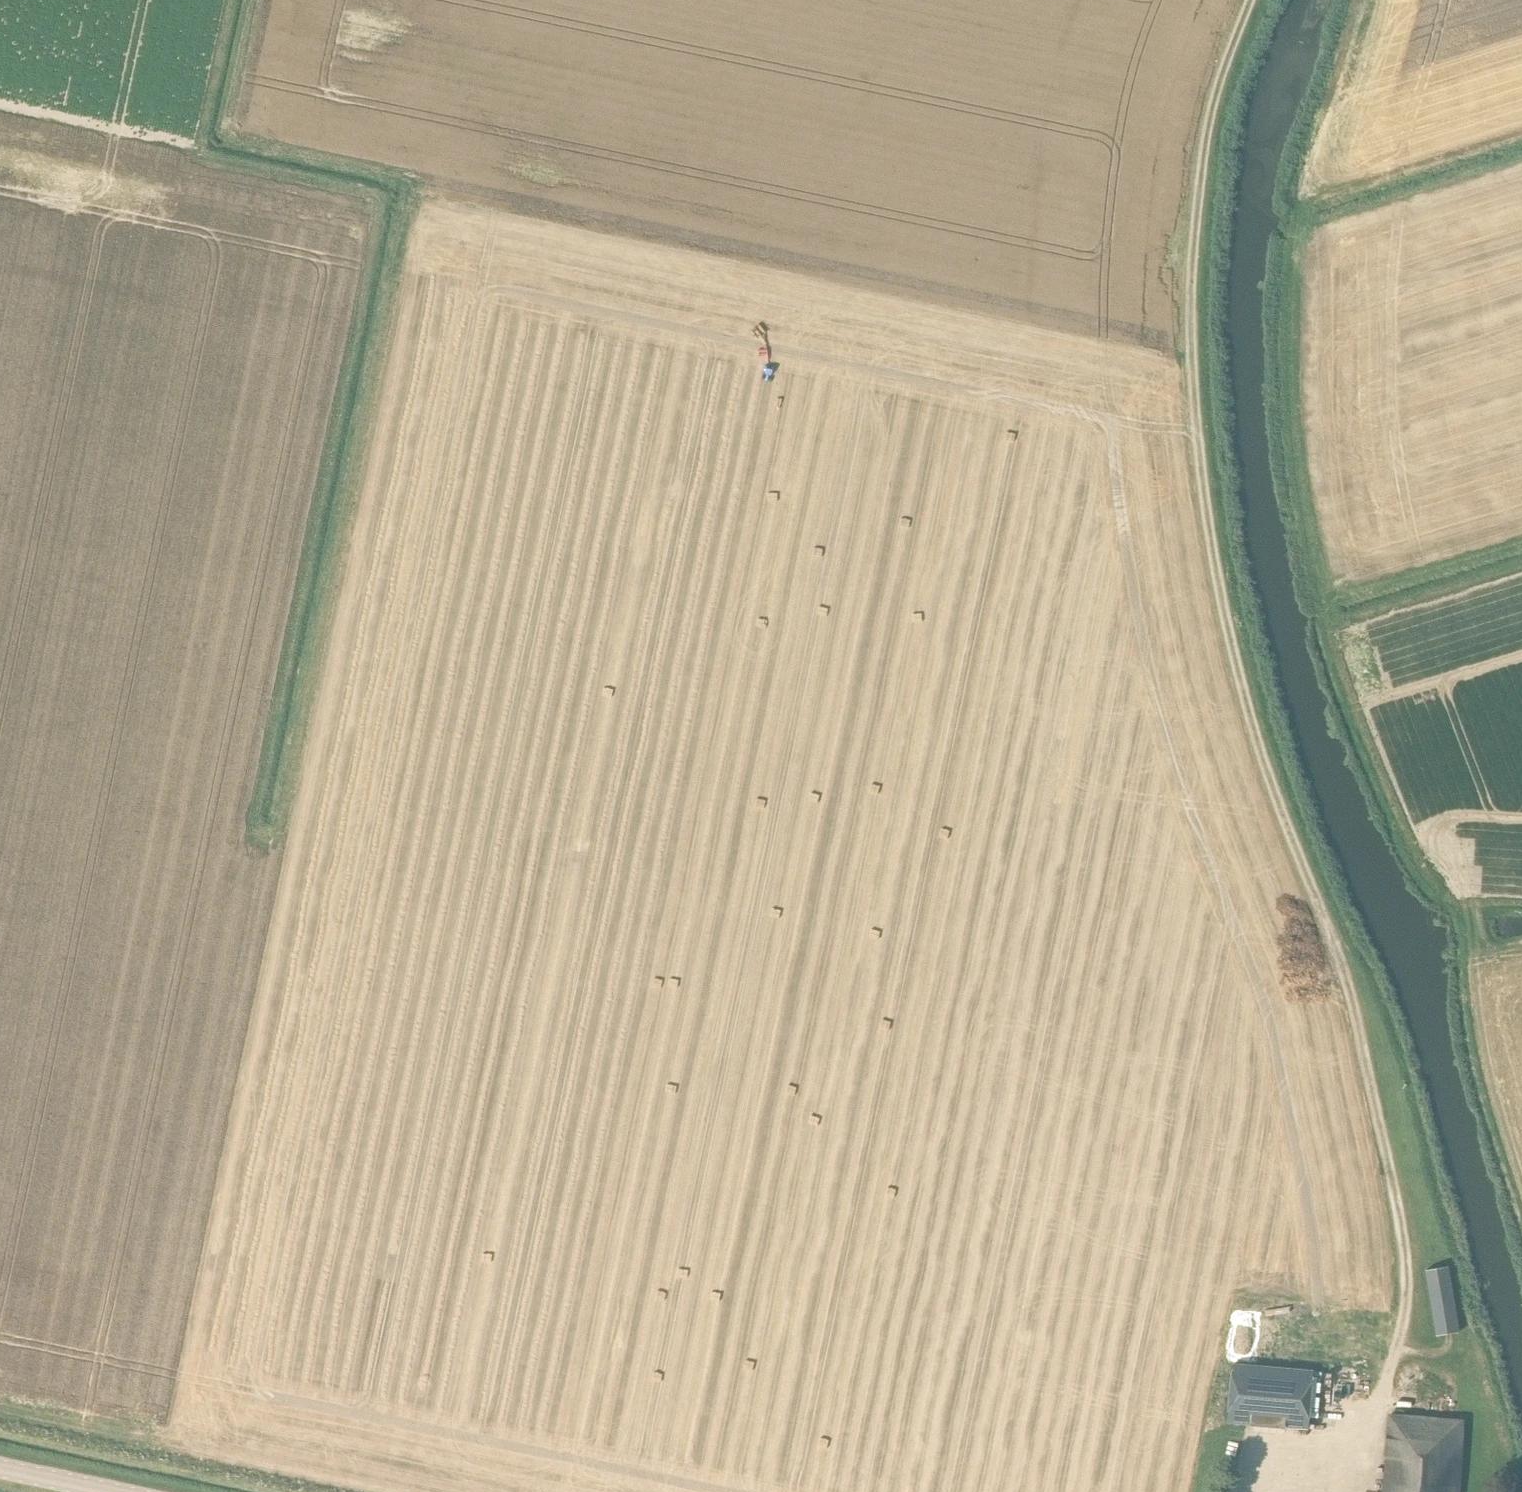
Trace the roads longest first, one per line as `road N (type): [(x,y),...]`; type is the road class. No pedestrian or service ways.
road 1 (track): [(1403,1330),(1402,1245),(1373,1098),(1337,958),(1253,726),(1200,463),(1191,324),(1197,195),(1210,107),(1250,0)]
road 2 (track): [(1521,568),(1333,625),(1443,903),(1521,907)]
road 3 (track): [(1323,607),(1521,546)]

